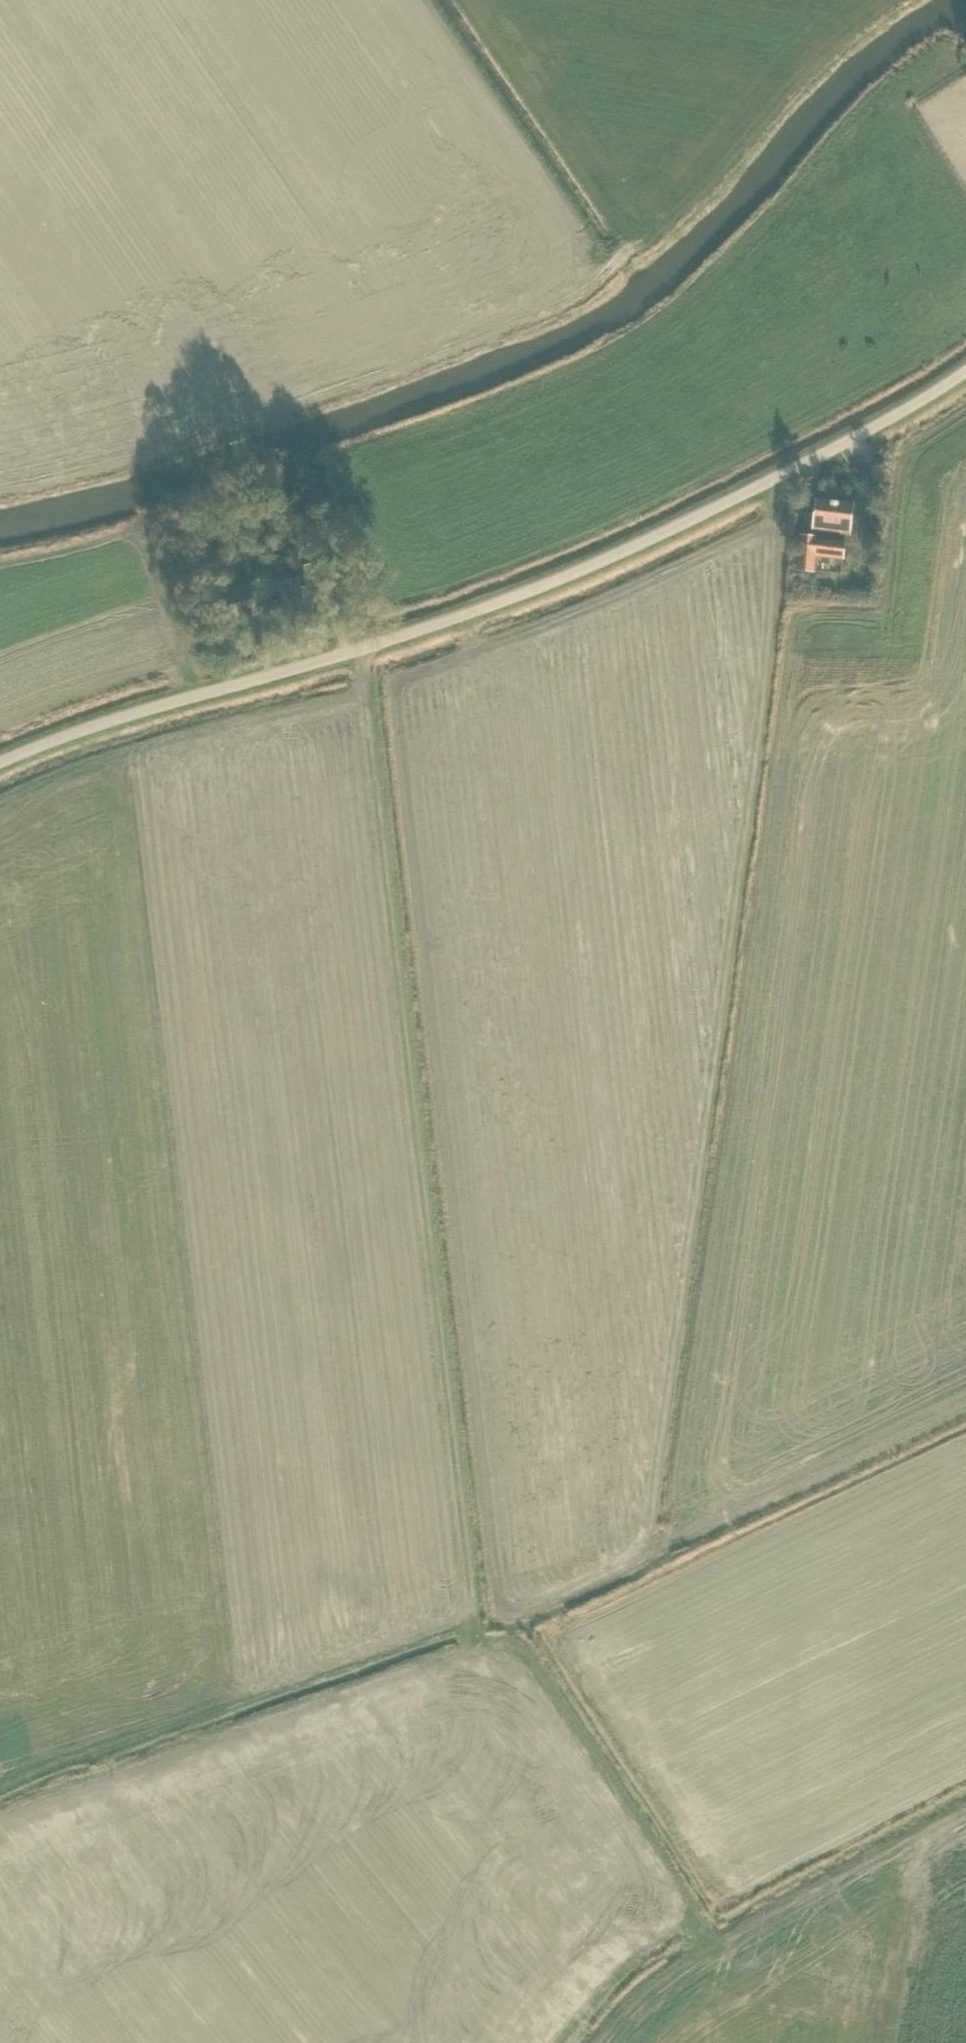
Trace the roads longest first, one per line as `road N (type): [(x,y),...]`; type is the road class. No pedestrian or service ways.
road 1 (unclassified): [(0,764),(109,722),(390,641),(550,581),(757,489),(965,371)]

